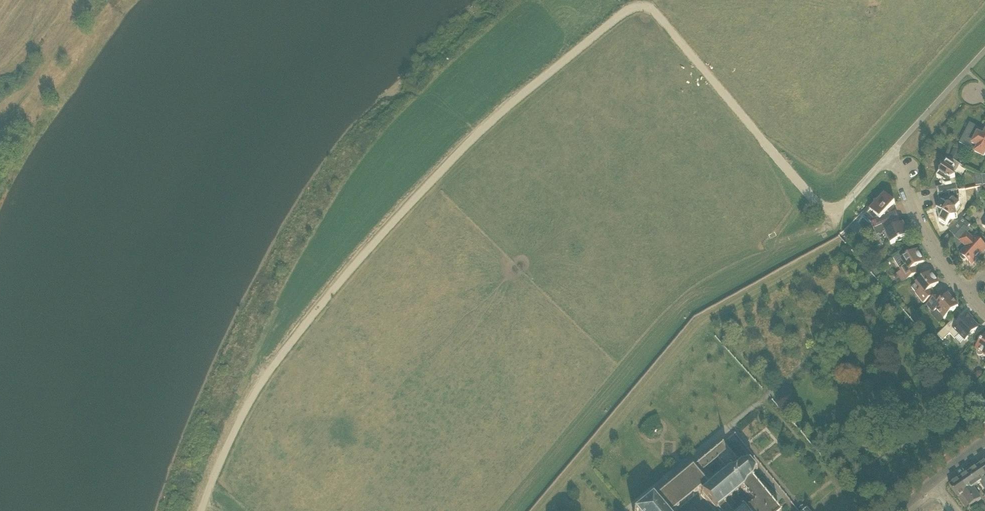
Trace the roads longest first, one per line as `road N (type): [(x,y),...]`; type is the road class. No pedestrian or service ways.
road 1 (residential): [(969,294),(940,262),(914,213),(907,169)]

